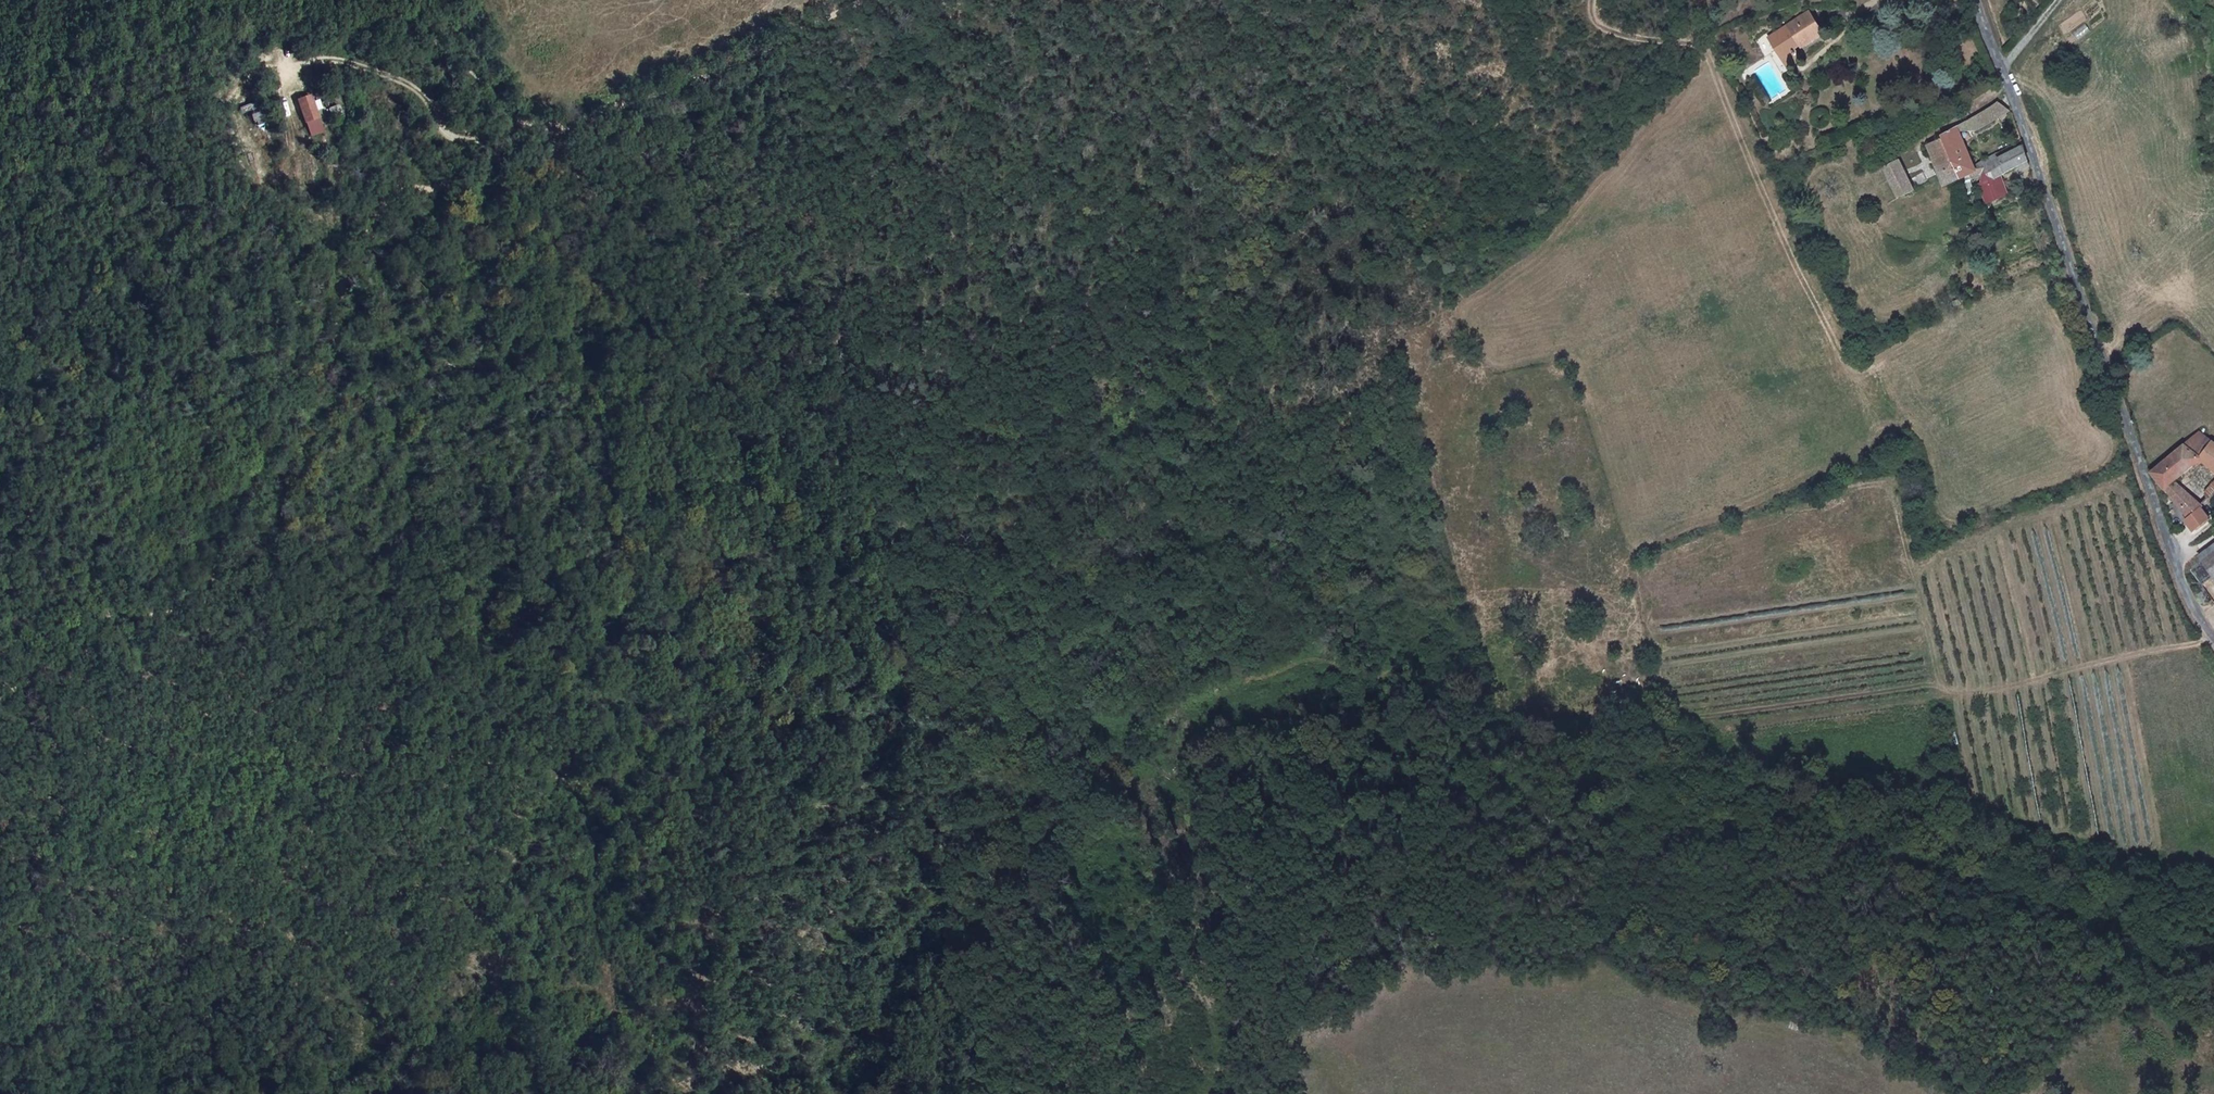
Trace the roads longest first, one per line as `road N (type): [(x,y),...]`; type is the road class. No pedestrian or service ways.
road 1 (unclassified): [(1978,0),(2182,587),(2213,641)]
road 2 (track): [(1593,0),(1596,25),(1607,31),(1707,48),(1806,289),(1849,367)]

